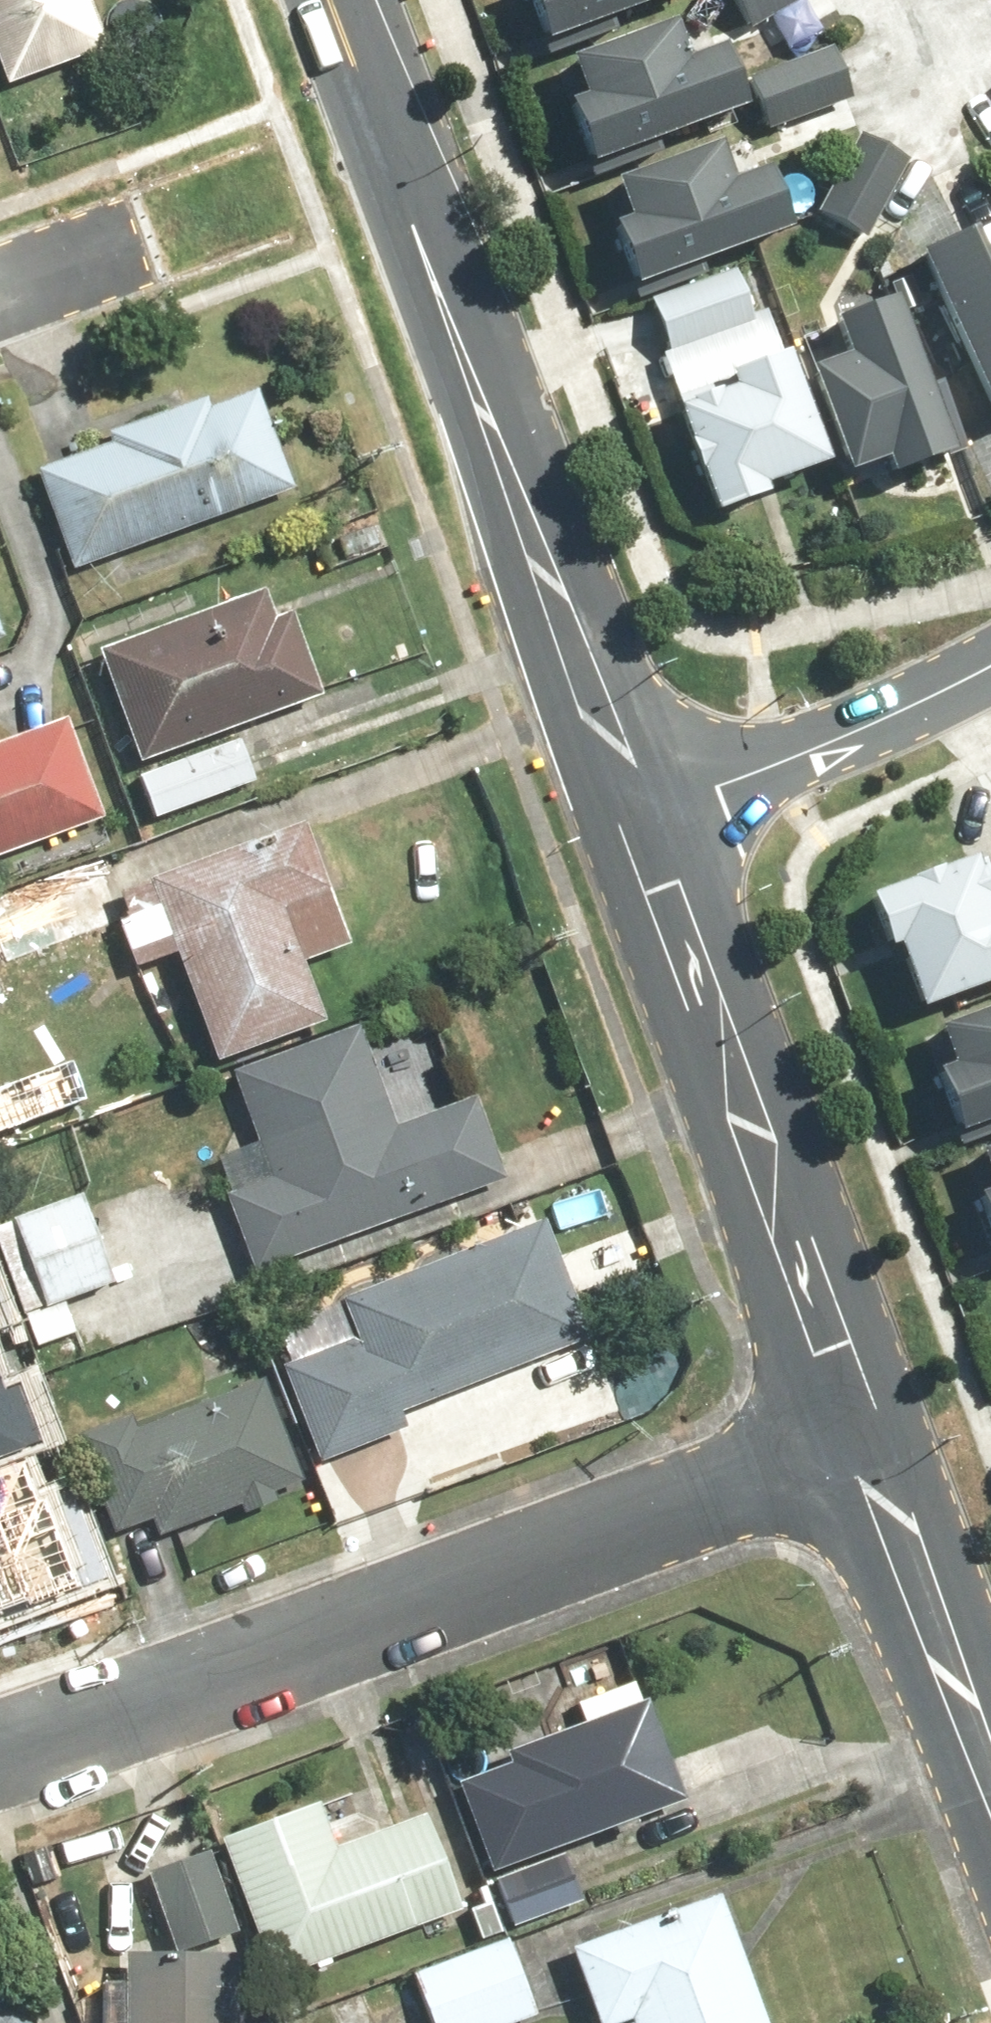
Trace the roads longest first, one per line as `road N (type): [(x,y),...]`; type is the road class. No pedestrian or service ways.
road 1 (residential): [(0,1742),(865,1453)]
road 2 (tertiary): [(636,831),(313,0)]
road 3 (tertiary): [(865,1453),(636,831)]
road 4 (residential): [(636,831),(905,724),(990,672)]
road 5 (tertiary): [(990,1792),(865,1453)]

